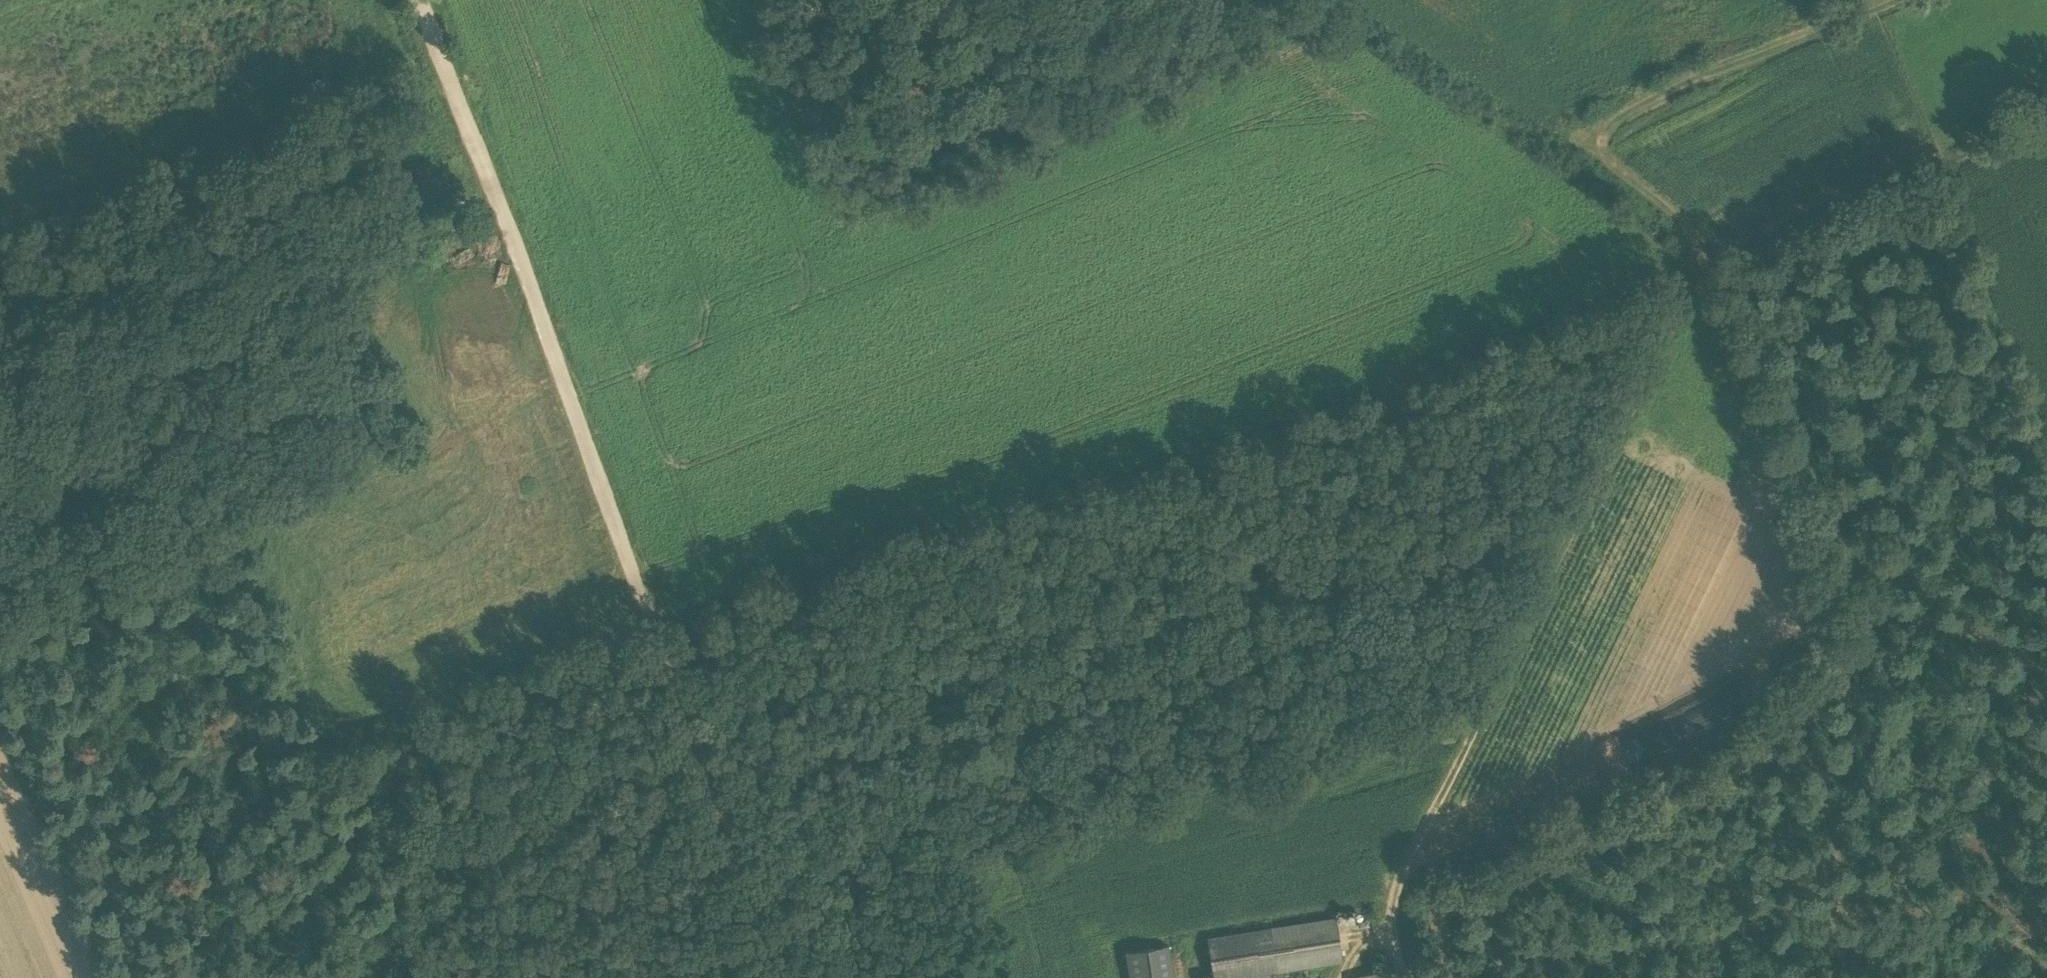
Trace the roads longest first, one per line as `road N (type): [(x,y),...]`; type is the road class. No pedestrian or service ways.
road 1 (track): [(1893,0),(1622,111),(1604,148),(1700,243),(1697,277),(1413,835),(1393,909),(1402,977)]
road 2 (track): [(422,0),(776,977)]

